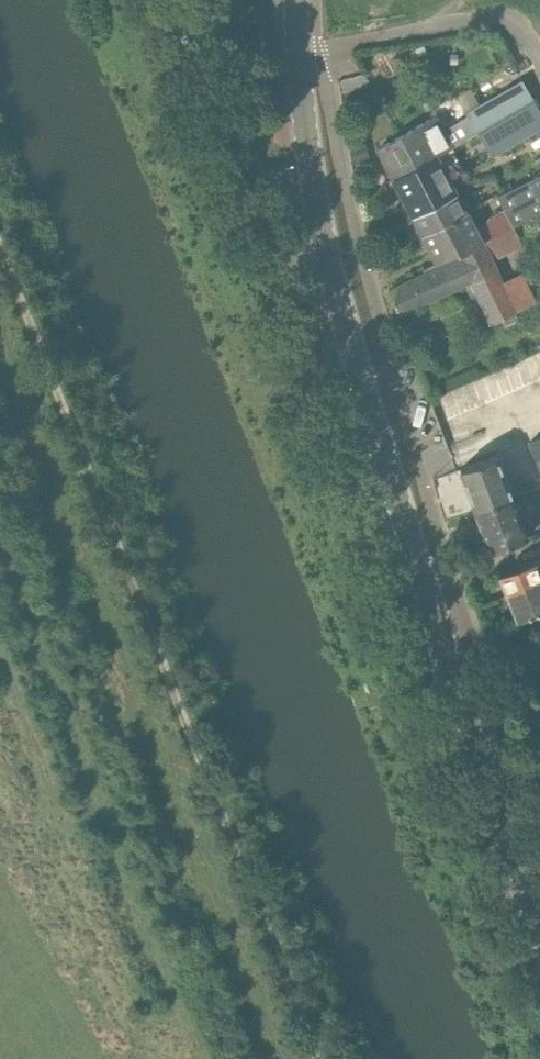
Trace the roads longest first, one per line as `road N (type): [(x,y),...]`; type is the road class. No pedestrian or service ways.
road 1 (track): [(0,247),(318,1058)]
road 2 (tertiary): [(539,927),(447,656),(326,254)]
road 3 (unclassified): [(326,254),(278,251),(262,232),(170,0)]
road 4 (unclassified): [(299,54),(483,16),(513,21),(539,59)]
road 5 (tertiary): [(326,254),(299,54)]

